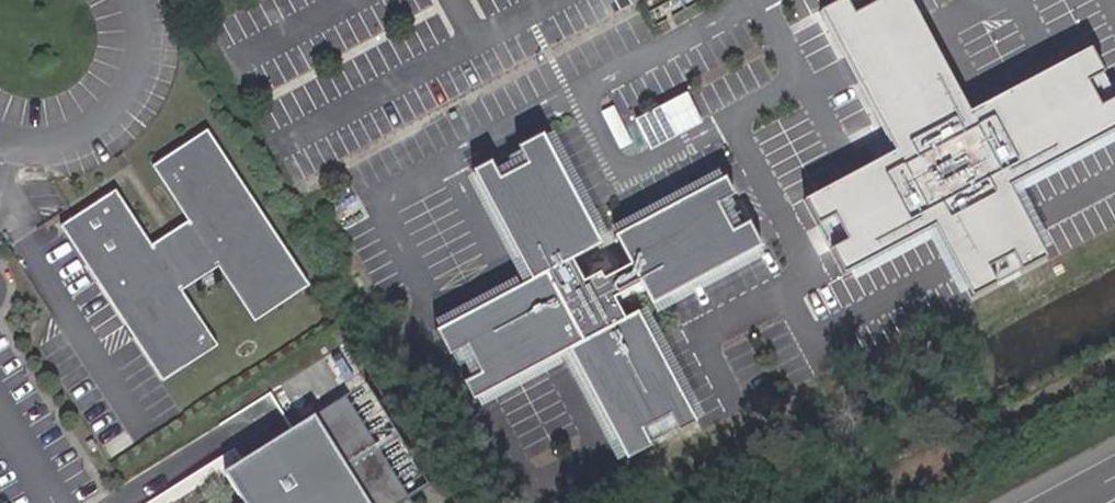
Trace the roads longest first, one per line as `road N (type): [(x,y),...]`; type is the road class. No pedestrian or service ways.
road 1 (residential): [(0,140),(46,149),(83,141),(116,121),(139,92),(152,56),(146,0)]

